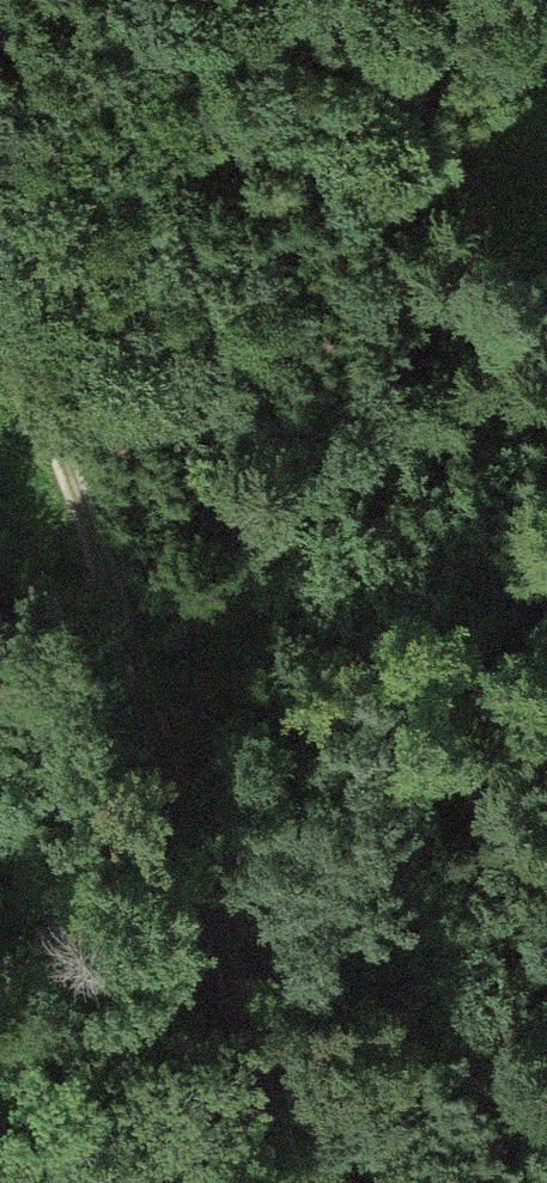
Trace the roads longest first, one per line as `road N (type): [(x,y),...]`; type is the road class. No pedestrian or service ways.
road 1 (track): [(325,1182),(153,620),(0,282)]
road 2 (track): [(0,200),(407,133)]
road 3 (track): [(0,1092),(268,995)]

